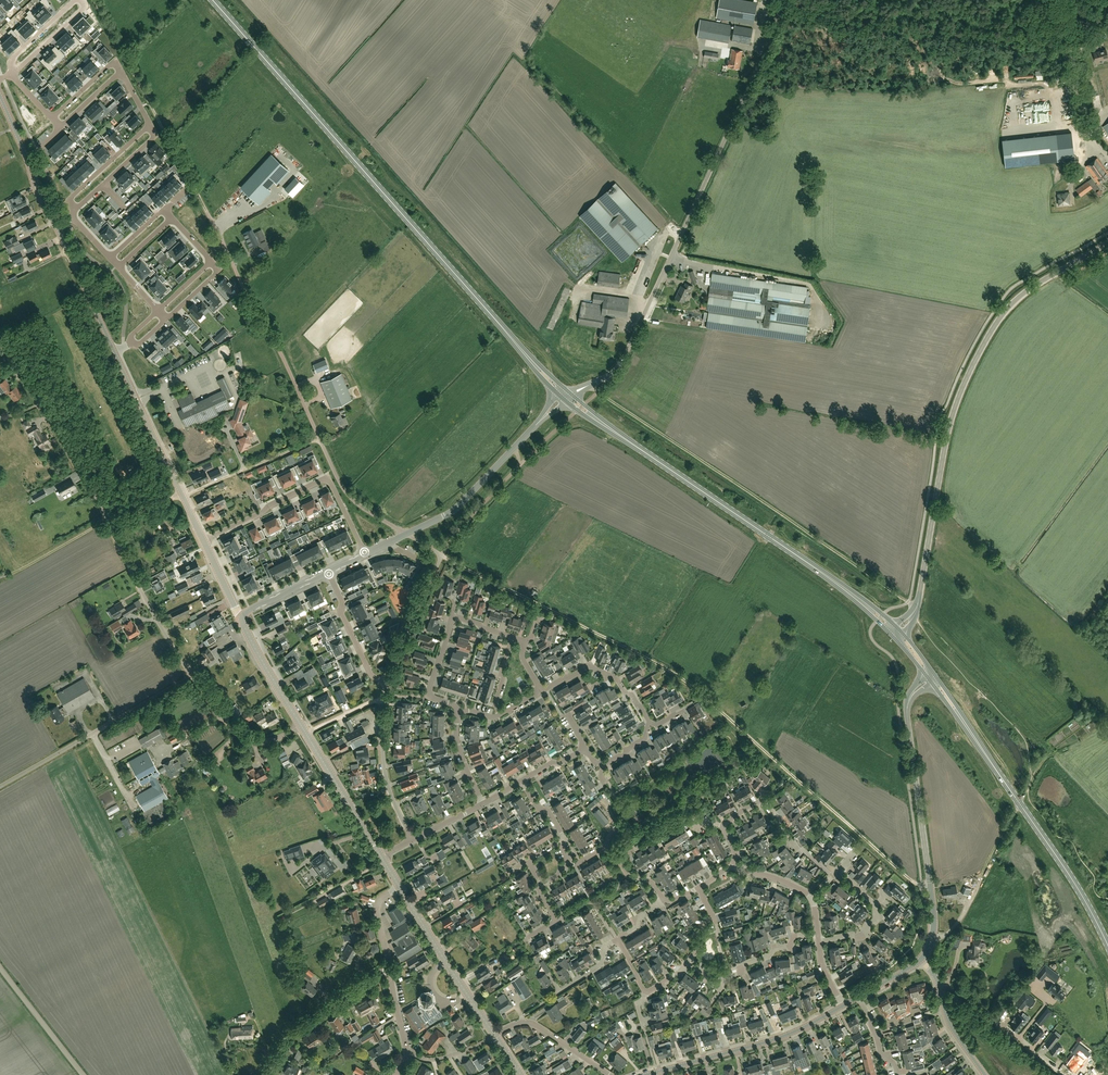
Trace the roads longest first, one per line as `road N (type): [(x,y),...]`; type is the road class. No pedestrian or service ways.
road 1 (track): [(406,534),(354,500),(338,480),(282,355),(94,0)]
road 2 (track): [(922,884),(676,674),(442,555)]
road 3 (primary): [(516,343),(213,0)]
road 4 (tertiary): [(917,607),(950,425),(980,351),(1017,299),(1107,243)]
road 5 (unclassified): [(608,376),(626,354),(760,64),(781,0)]
road 6 (residential): [(191,677),(0,341)]
road 7 (track): [(908,602),(598,392)]
road 8 (tertiary): [(921,960),(934,916),(909,702)]
road 9 (primary): [(1107,946),(973,736)]
road 10 (residential): [(365,554),(328,477),(204,540)]
road 11 (unclassified): [(0,786),(191,677)]
road 12 (primary): [(822,572),(640,449)]
road 13 (tertiary): [(645,1074),(771,1041),(843,1006)]
road 14 (tertiary): [(495,1036),(400,887)]
road 15 (tertiary): [(535,426),(454,510),(406,534)]
road 16 (residential): [(267,1074),(296,1028),(389,970)]
road 17 (track): [(515,50),(623,172)]
road 18 (unclassified): [(412,839),(384,766),(388,682)]
road 19 (residential): [(688,961),(720,988),(794,936),(819,932)]
road 20 (tertiary): [(381,856),(300,724)]
road 21 (residential): [(723,825),(765,801),(797,849),(838,873)]
road 22 (unclassified): [(204,540),(139,403)]
road 23 (unclassified): [(1062,1074),(940,986)]
road 24 (track): [(319,437),(184,496)]
road 25 (unclassified): [(57,225),(0,95)]
road 26 (residential): [(300,724),(280,737),(239,737),(191,677)]
road 27 (unclassified): [(114,351),(57,225)]
road 28 (unclassified): [(388,682),(442,555)]
road 29 (unclassified): [(83,1074),(0,967)]
road 30 (residential): [(609,1074),(534,1024),(495,1036)]
road 31 (residential): [(388,682),(369,671),(328,572)]
road 32 (residential): [(150,124),(155,135),(74,209)]
road 33 (tertiary): [(300,724),(241,619)]
road 34 (residential): [(74,209),(71,197),(150,124)]

